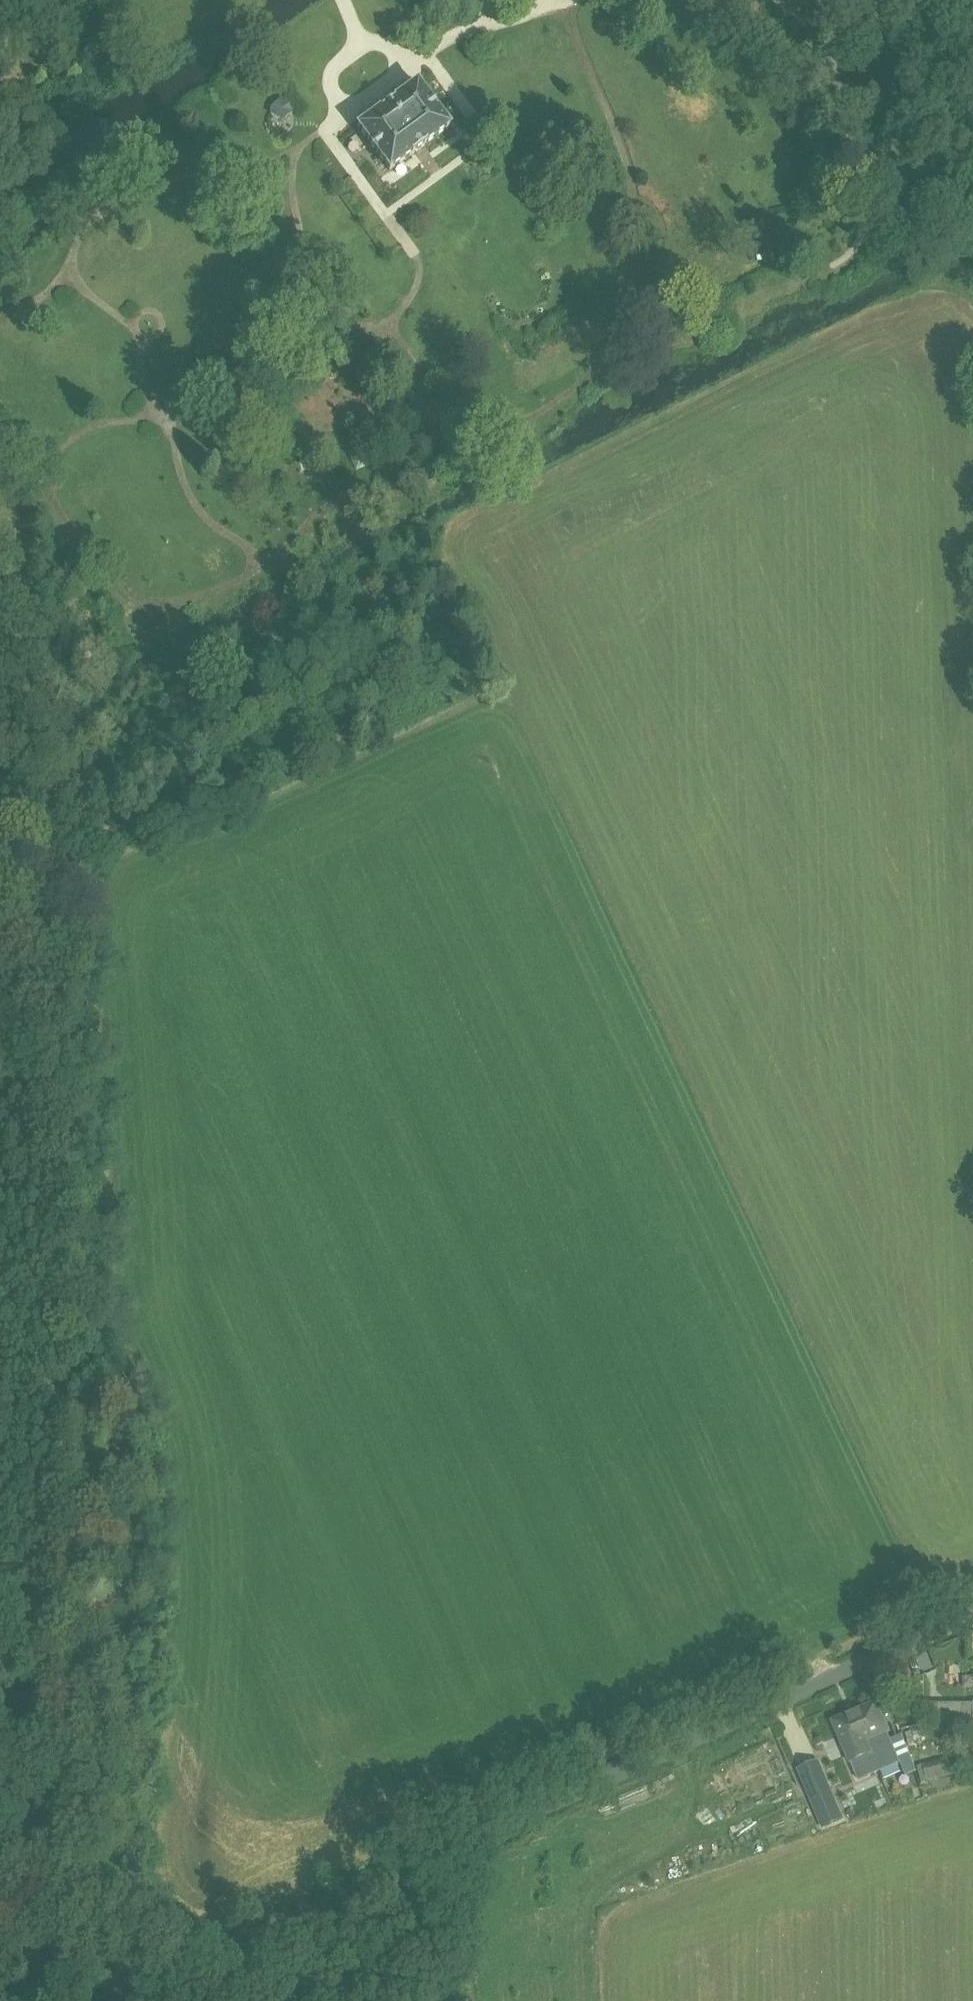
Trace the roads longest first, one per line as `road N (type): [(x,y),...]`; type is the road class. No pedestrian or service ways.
road 1 (unclassified): [(114,2000),(972,1613)]

